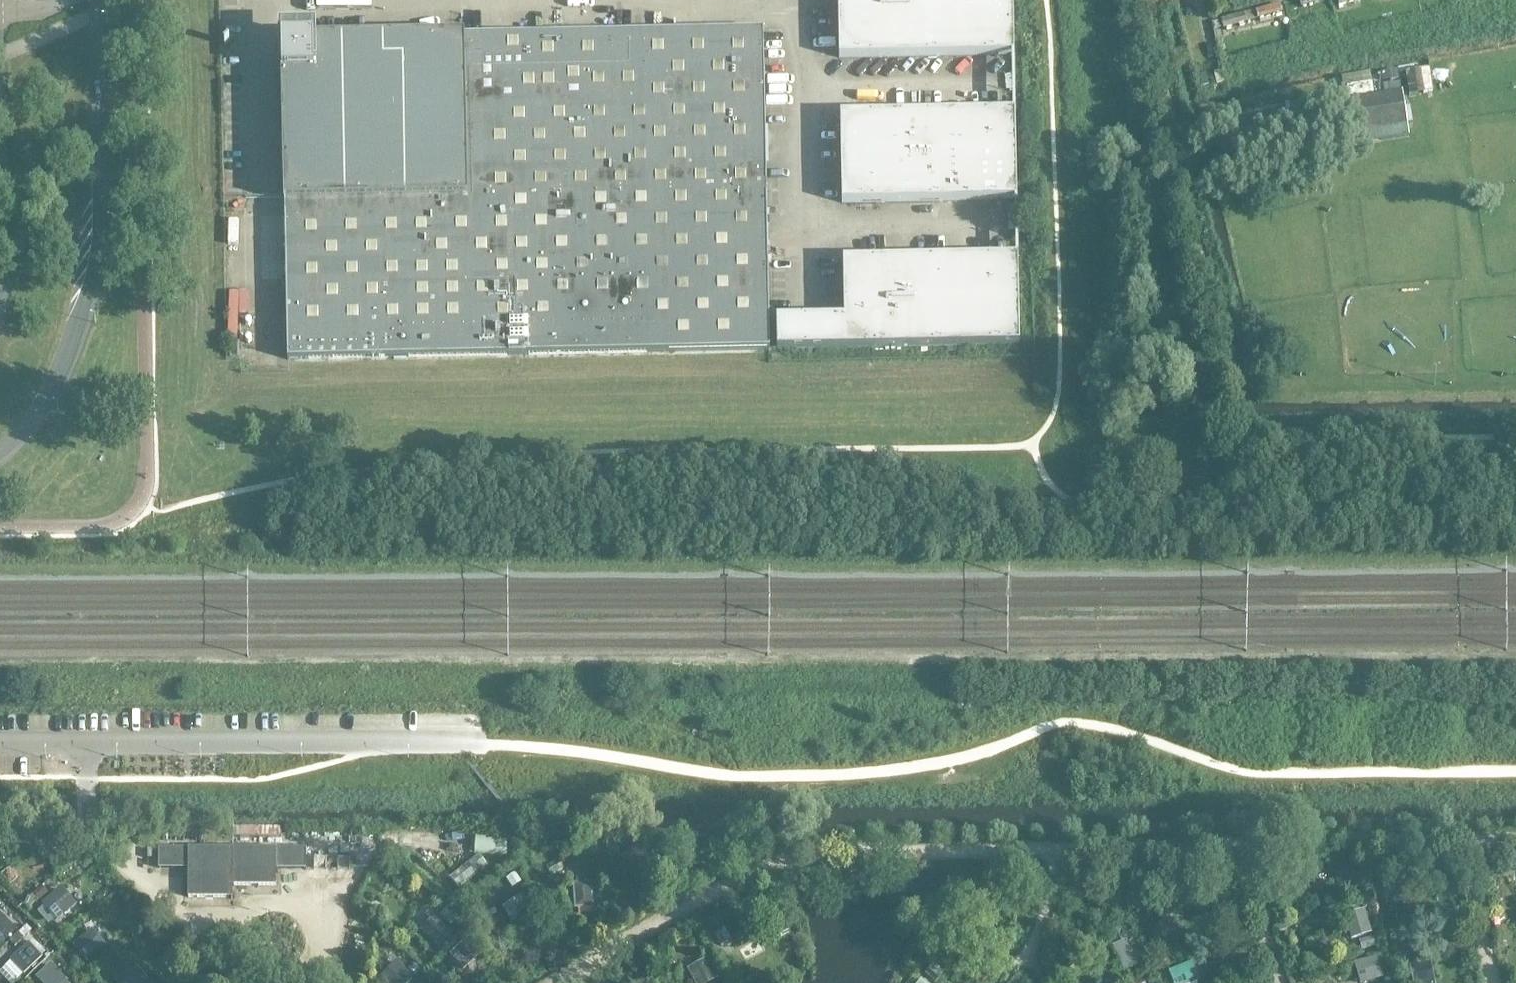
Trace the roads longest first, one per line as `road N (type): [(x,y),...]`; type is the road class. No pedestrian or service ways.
road 1 (tertiary): [(0,455),(44,412),(86,309),(96,234),(94,0)]

